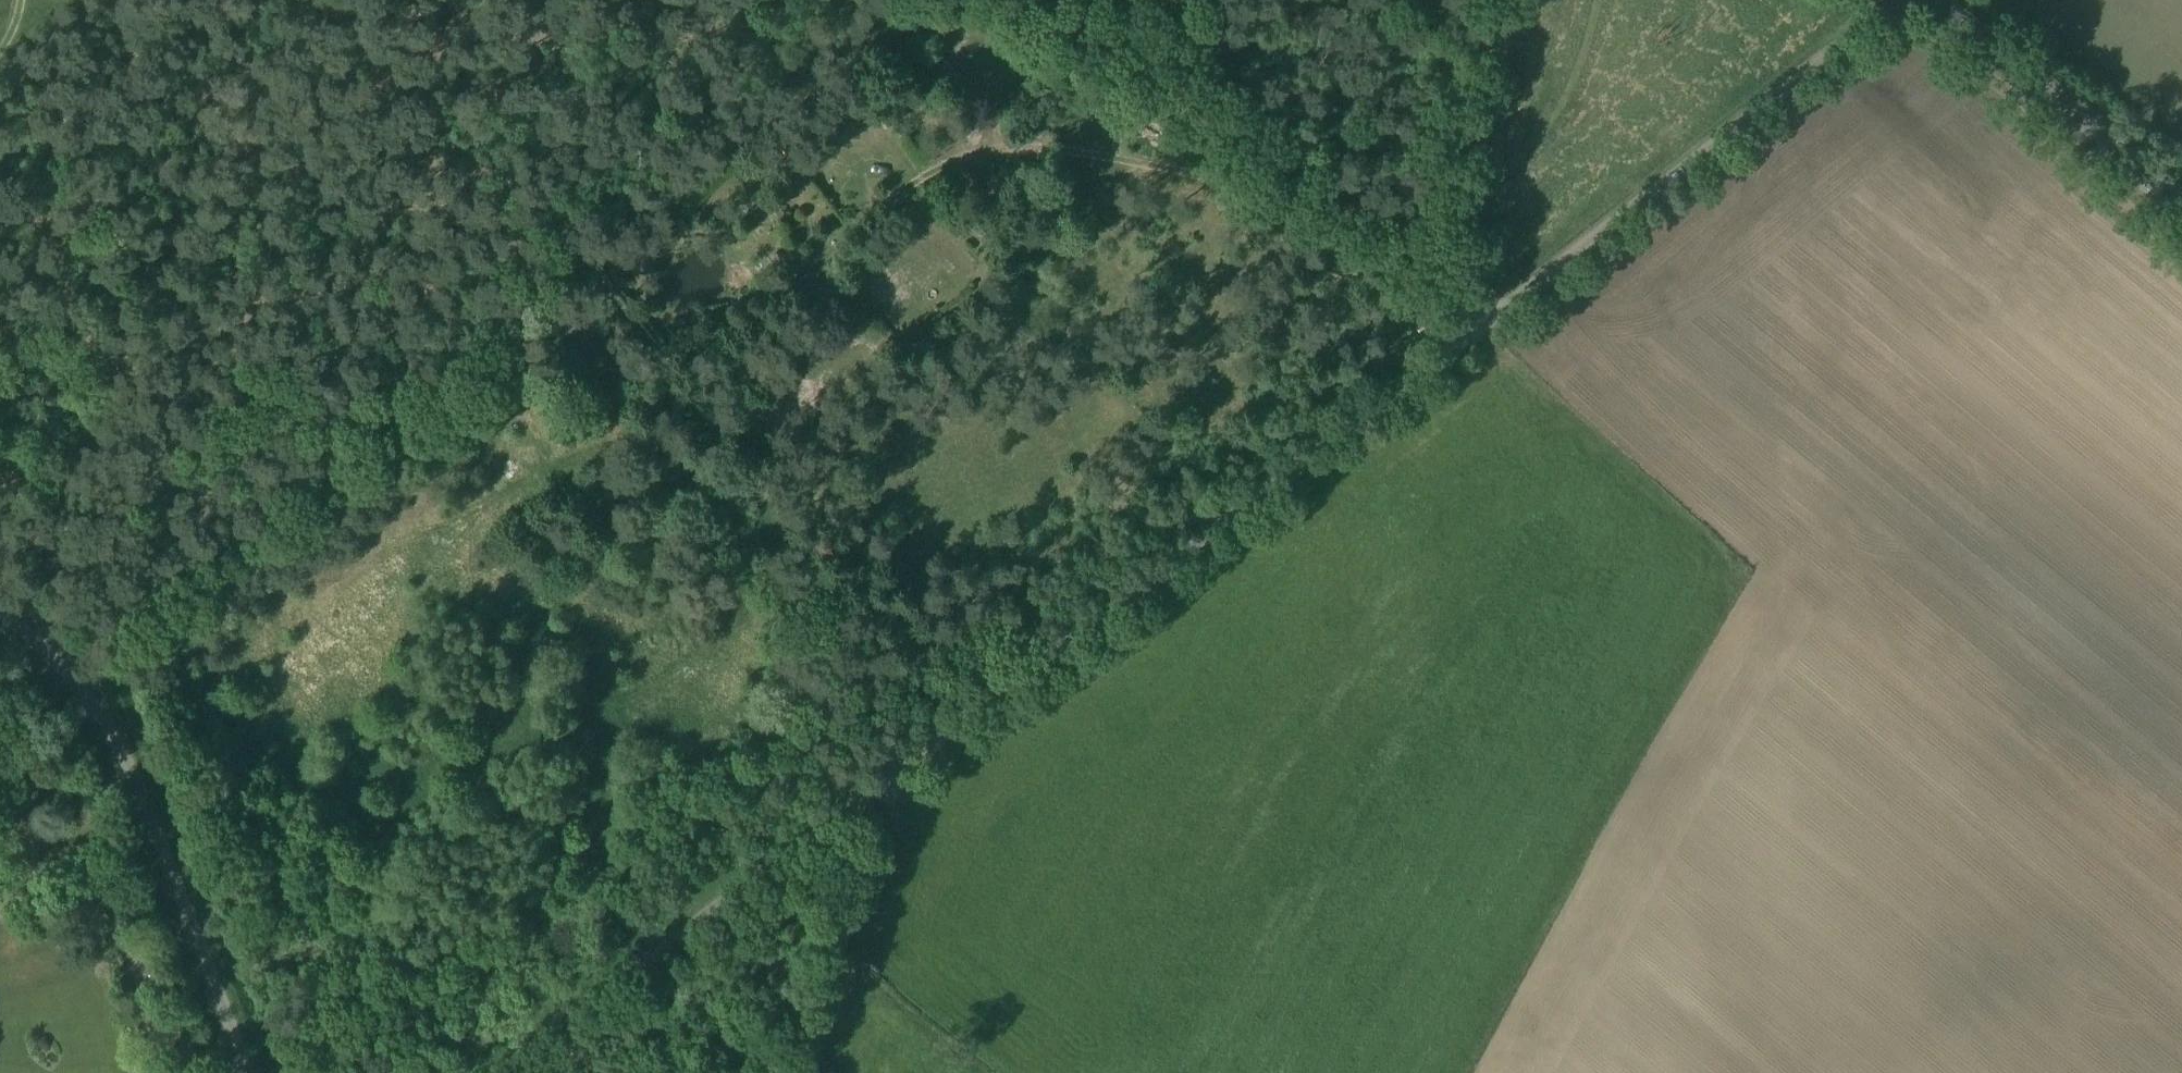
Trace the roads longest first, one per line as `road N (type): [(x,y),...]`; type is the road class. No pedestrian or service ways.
road 1 (unclassified): [(494,1072),(1452,351),(1895,0)]
road 2 (unclassified): [(248,1072),(128,760),(94,702),(0,615)]
road 3 (unclassified): [(2181,204),(1933,0)]
road 4 (track): [(811,1072),(905,766)]

